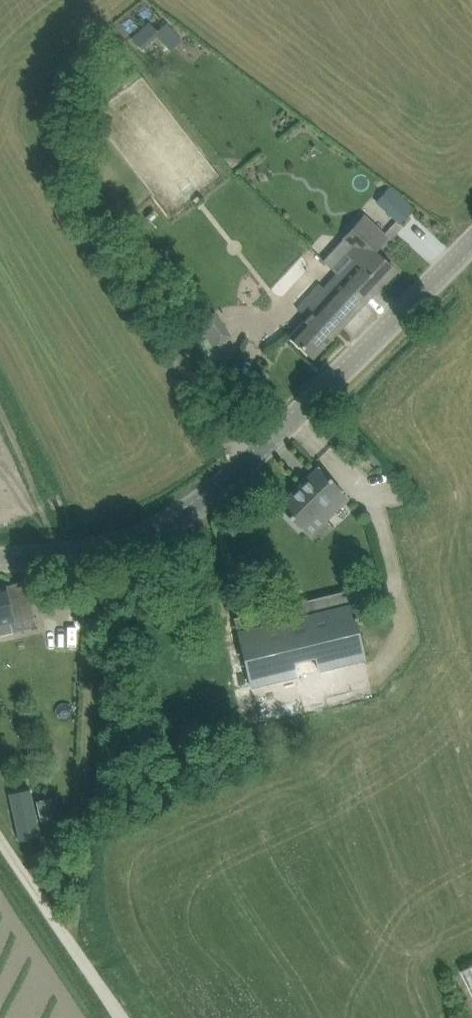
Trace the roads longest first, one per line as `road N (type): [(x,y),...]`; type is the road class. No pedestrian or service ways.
road 1 (unclassified): [(471,243),(260,454),(168,526),(82,554),(0,560)]
road 2 (track): [(125,1017),(0,826)]

